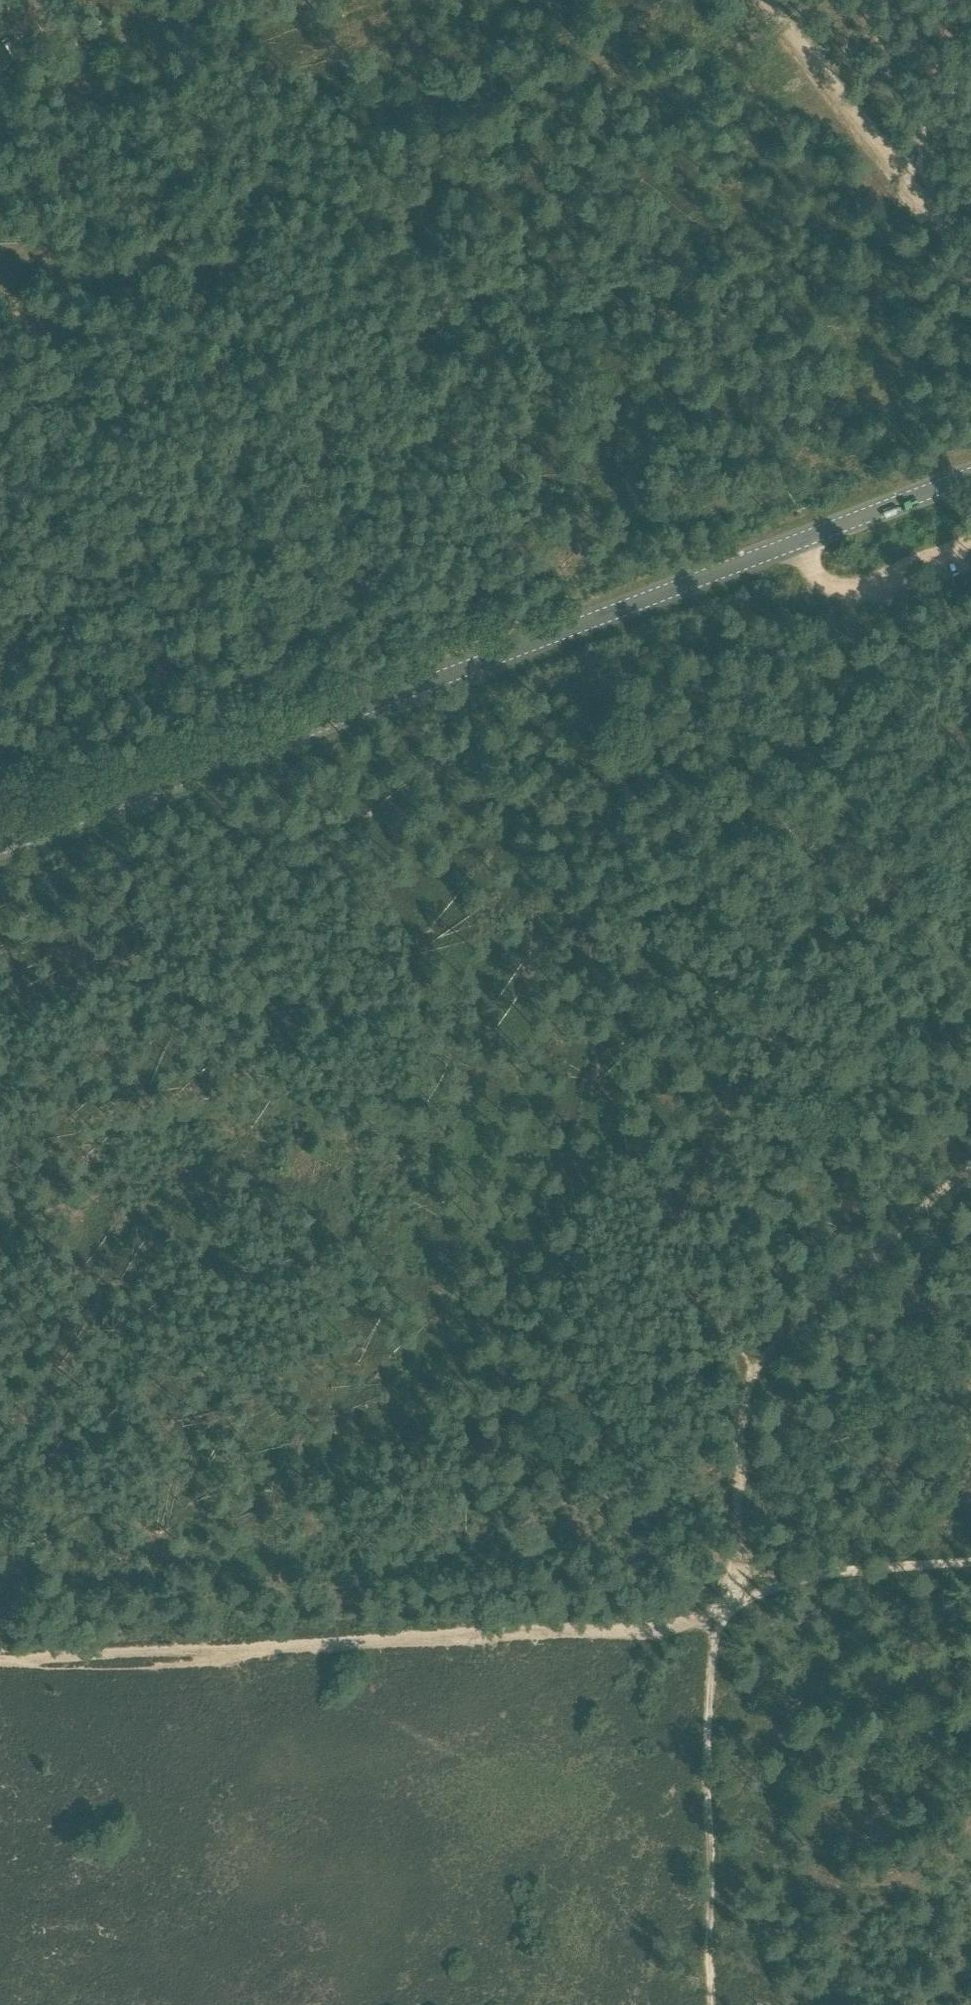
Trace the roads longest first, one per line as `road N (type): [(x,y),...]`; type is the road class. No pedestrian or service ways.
road 1 (tertiary): [(0,847),(970,474)]
road 2 (track): [(716,1614),(674,1626),(0,1662)]
road 3 (track): [(713,2004),(716,1614)]
road 4 (track): [(727,1608),(805,1575),(970,1562)]
road 5 (track): [(762,0),(897,162)]

